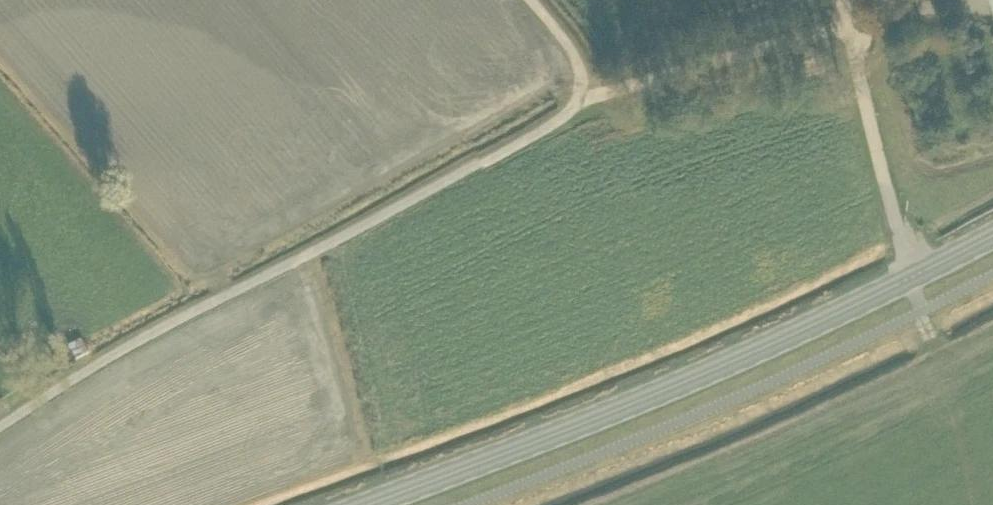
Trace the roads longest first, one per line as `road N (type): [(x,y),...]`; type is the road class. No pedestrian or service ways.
road 1 (unclassified): [(532,0),(578,64),(579,92),(570,110),(108,357),(0,428)]
road 2 (primary): [(365,504),(787,338),(992,236)]

